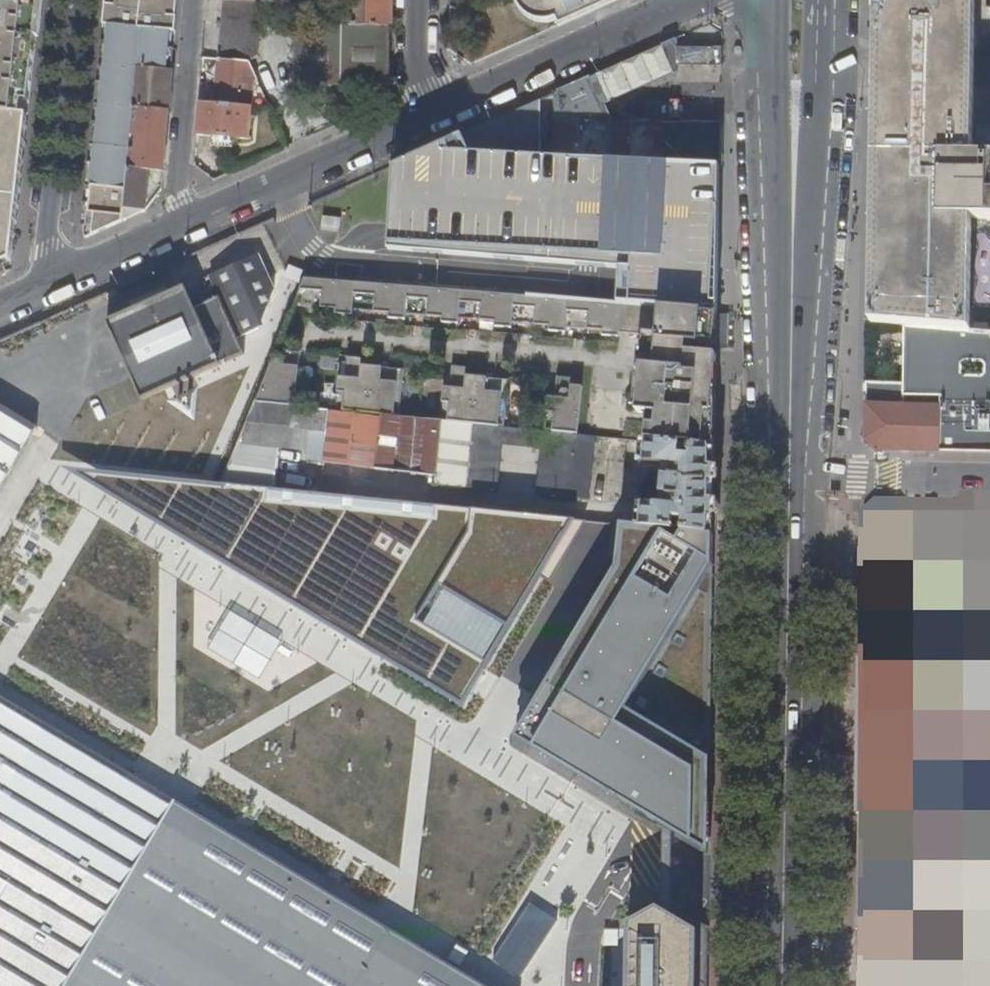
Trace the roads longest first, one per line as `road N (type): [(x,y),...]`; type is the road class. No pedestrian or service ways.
road 1 (unclassified): [(0,359),(15,351),(113,476),(106,483),(136,534),(694,875)]
road 2 (primary): [(785,893),(795,270)]
road 3 (residential): [(61,291),(49,248),(75,0)]
road 4 (residential): [(698,0),(432,117)]
road 5 (primary): [(778,0),(770,213),(795,270)]
road 6 (primary): [(795,270),(813,215),(818,0)]
road 7 (unclassified): [(283,187),(324,255),(492,265)]
road 8 (residential): [(187,232),(179,176),(195,0)]
road 9 (unclassified): [(694,875),(617,883),(580,985)]
road 10 (residential): [(432,117),(283,187)]
road 11 (residential): [(187,232),(61,291)]

